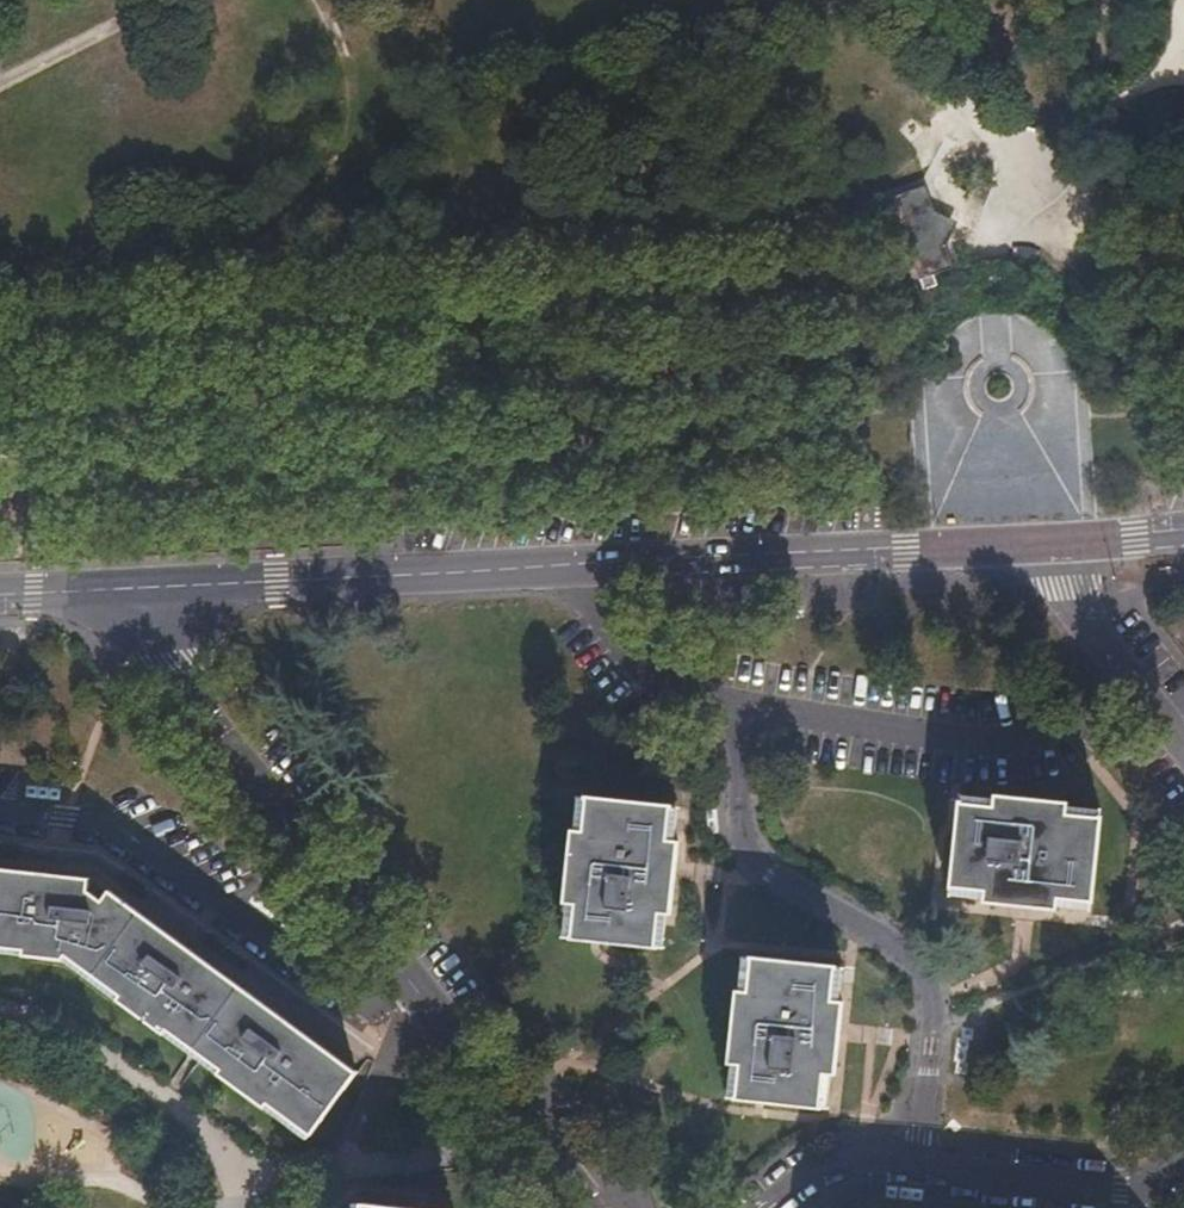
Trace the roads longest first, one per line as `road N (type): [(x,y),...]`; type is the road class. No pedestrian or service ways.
road 1 (residential): [(738,704),(746,851),(899,945),(933,988),(919,1173)]
road 2 (residential): [(411,992),(173,662),(131,588)]
road 3 (unclassified): [(590,564),(1054,539)]
road 4 (residential): [(0,810),(106,825),(361,995),(411,992)]
road 5 (unclassified): [(131,588),(590,564)]
road 6 (residential): [(738,704),(1018,746),(1063,730),(1124,667)]
road 7 (residential): [(584,1207),(411,992)]
road 8 (residential): [(590,564),(596,607),(620,656),(648,685),(738,704)]
road 9 (residential): [(1140,1195),(919,1173)]
road 10 (residential): [(919,1173),(839,1165),(778,1207)]
road 11 (residential): [(1054,539),(1062,594),(1124,667)]
road 12 (unclassified): [(0,595),(131,588)]
road 13 (unclassified): [(1054,539),(1183,530)]

